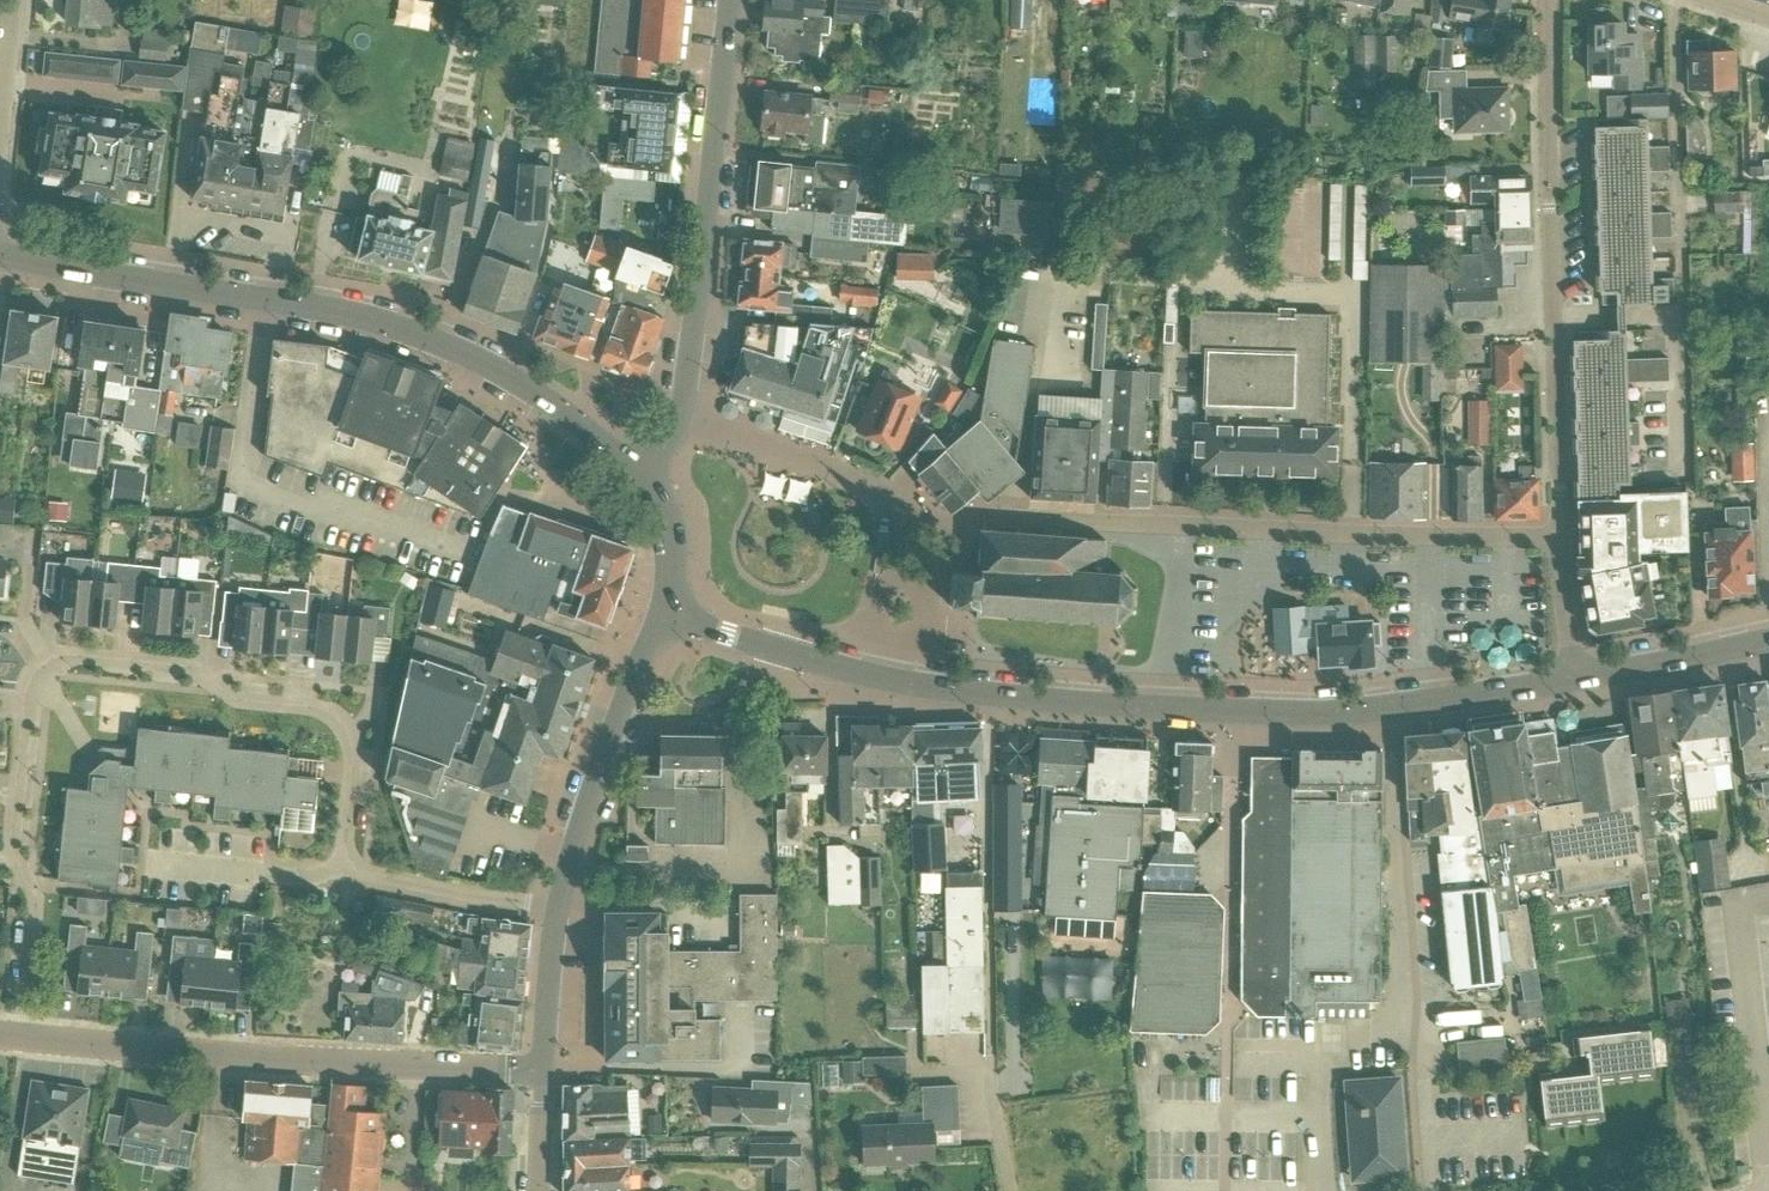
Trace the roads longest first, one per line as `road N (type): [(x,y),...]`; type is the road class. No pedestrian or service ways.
road 1 (residential): [(19,1037),(34,889),(13,848),(31,696),(61,659),(193,667),(241,704),(327,713),(351,749),(340,847),(361,876),(557,907)]
road 2 (tertiary): [(1571,680),(1326,711),(992,695),(877,677)]
road 3 (tertiary): [(641,471),(554,406),(417,331),(0,254)]
road 4 (residential): [(1561,534),(990,515),(902,521)]
road 5 (residential): [(1561,534),(1546,0)]
road 6 (tertiary): [(544,1074),(19,1037)]
road 7 (tertiary): [(683,419),(728,0)]
road 8 (tertiary): [(557,907),(609,745),(663,613)]
road 9 (residential): [(683,419),(872,486),(902,521)]
road 10 (tertiary): [(877,677),(663,613)]
road 11 (tertiary): [(1768,638),(1571,680)]
road 12 (tertiary): [(544,1074),(557,907)]
road 13 (residential): [(902,521),(877,677)]
road 14 (tertiary): [(663,613),(673,534),(665,503),(641,471)]
road 15 (residential): [(1571,680),(1561,534)]

